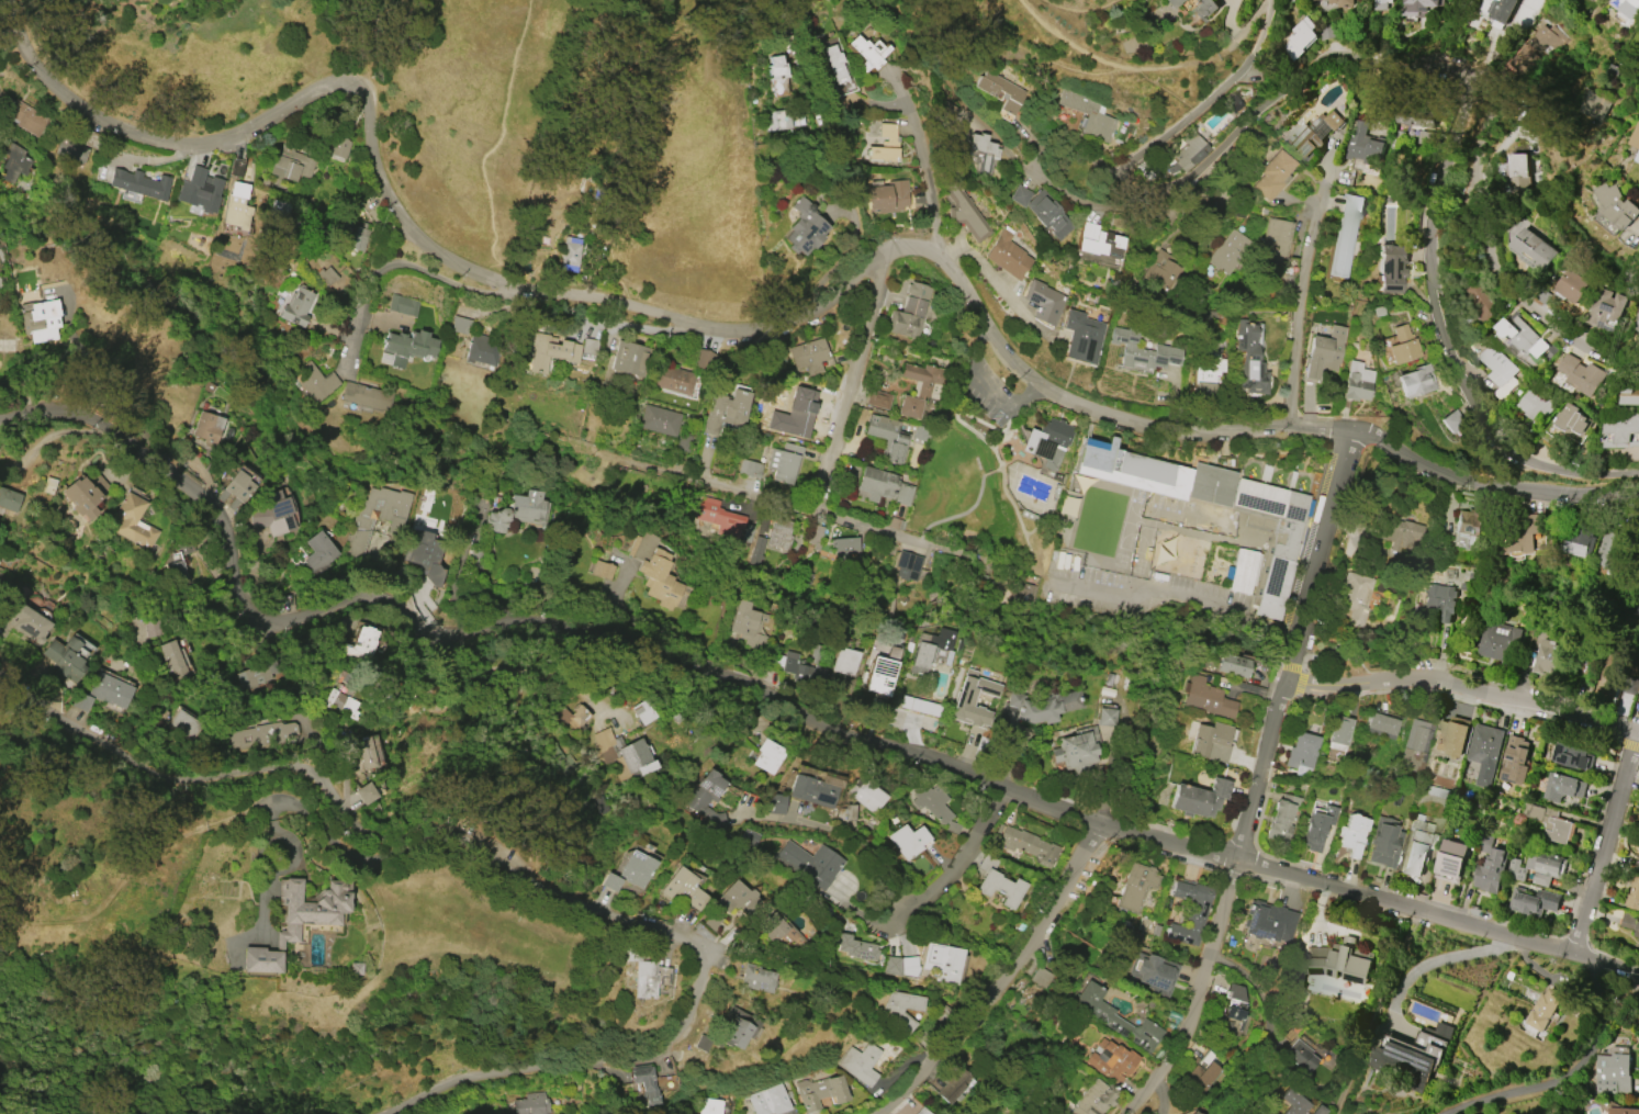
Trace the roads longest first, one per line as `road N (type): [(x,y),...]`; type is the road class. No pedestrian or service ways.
road 1 (residential): [(1638,487),(1522,490),(1424,464),(1374,438),(1316,429),(1210,432),(1133,424),(1036,384),(958,279),(921,246),(890,250),(835,299),(767,329),(701,326),(563,291),(518,289),(456,265),(408,228),(379,178),(370,98),(361,85),(348,79),(314,89),(237,136),(177,143),(97,116),(68,95),(26,53),(4,0)]
road 2 (residential): [(1638,978),(1100,823),(829,727),(760,686),(538,617),(512,615),(487,633),(454,635),(431,632),(385,596),(270,617),(238,585),(221,518),(177,474),(60,408),(26,405),(0,419)]
road 3 (residential): [(389,1113),(456,1080),(644,1055),(666,1045),(699,980),(697,953),(677,937),(540,889),(451,834),(369,834),(302,769),(197,779),(162,772),(0,677)]
road 4 (residential): [(1272,0),(1238,77),(1137,156),(1127,185),(1147,193),(1180,183),(1324,55),(1452,75),(1432,207),(1433,289),(1461,380),(1523,454),(1560,468),(1638,472)]
road 5 (residential): [(1239,858),(1349,435)]
road 6 (residential): [(1030,579),(658,470)]
road 7 (residential): [(1452,75),(1479,222),(1502,279),(1568,336),(1638,357)]
road 8 (residential): [(1100,823),(975,1023),(884,1113)]
road 9 (residential): [(1638,732),(1435,680),(1287,686)]
road 10 (residential): [(1516,938),(1522,958),(1599,1011),(1593,1046),(1562,1080),(1435,1113)]
road 11 (residential): [(1291,428),(1309,247),(1338,135)]
road 12 (residential): [(1137,1113),(1177,1049),(1239,858)]
road 13 (residential): [(890,250),(817,511)]
road 14 (residential): [(1638,732),(1574,954)]
road 15 (residential): [(941,259),(914,121),(887,67)]
road 16 (residential): [(1009,790),(933,894),(894,925)]

